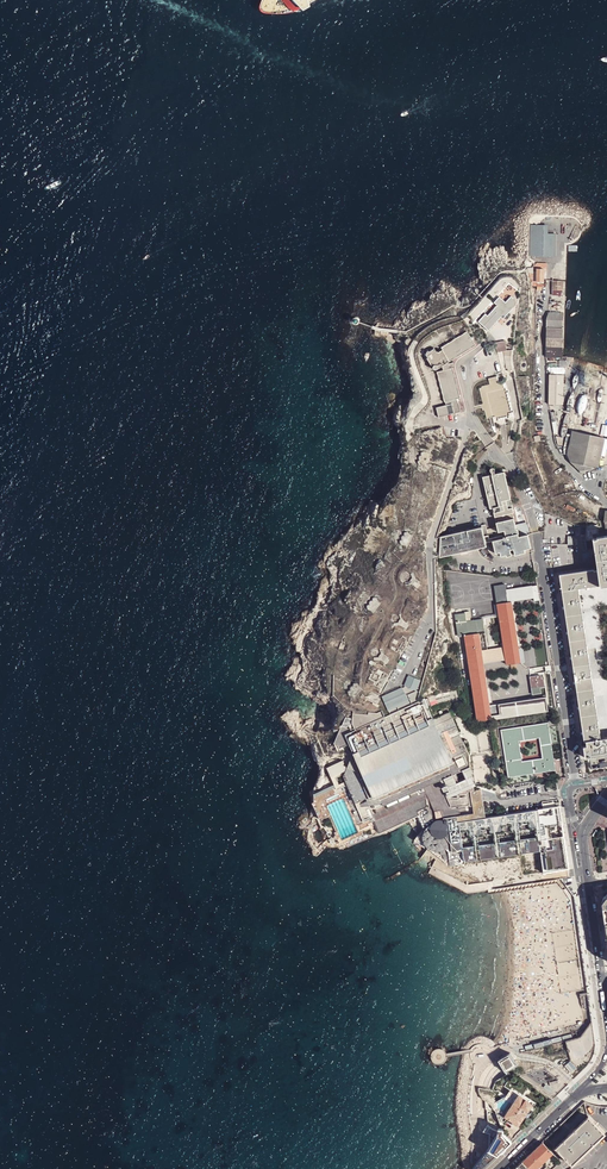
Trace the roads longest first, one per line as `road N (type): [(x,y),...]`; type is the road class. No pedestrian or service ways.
road 1 (residential): [(576,786),(536,535)]
road 2 (residential): [(606,504),(550,439),(542,372),(548,285)]

